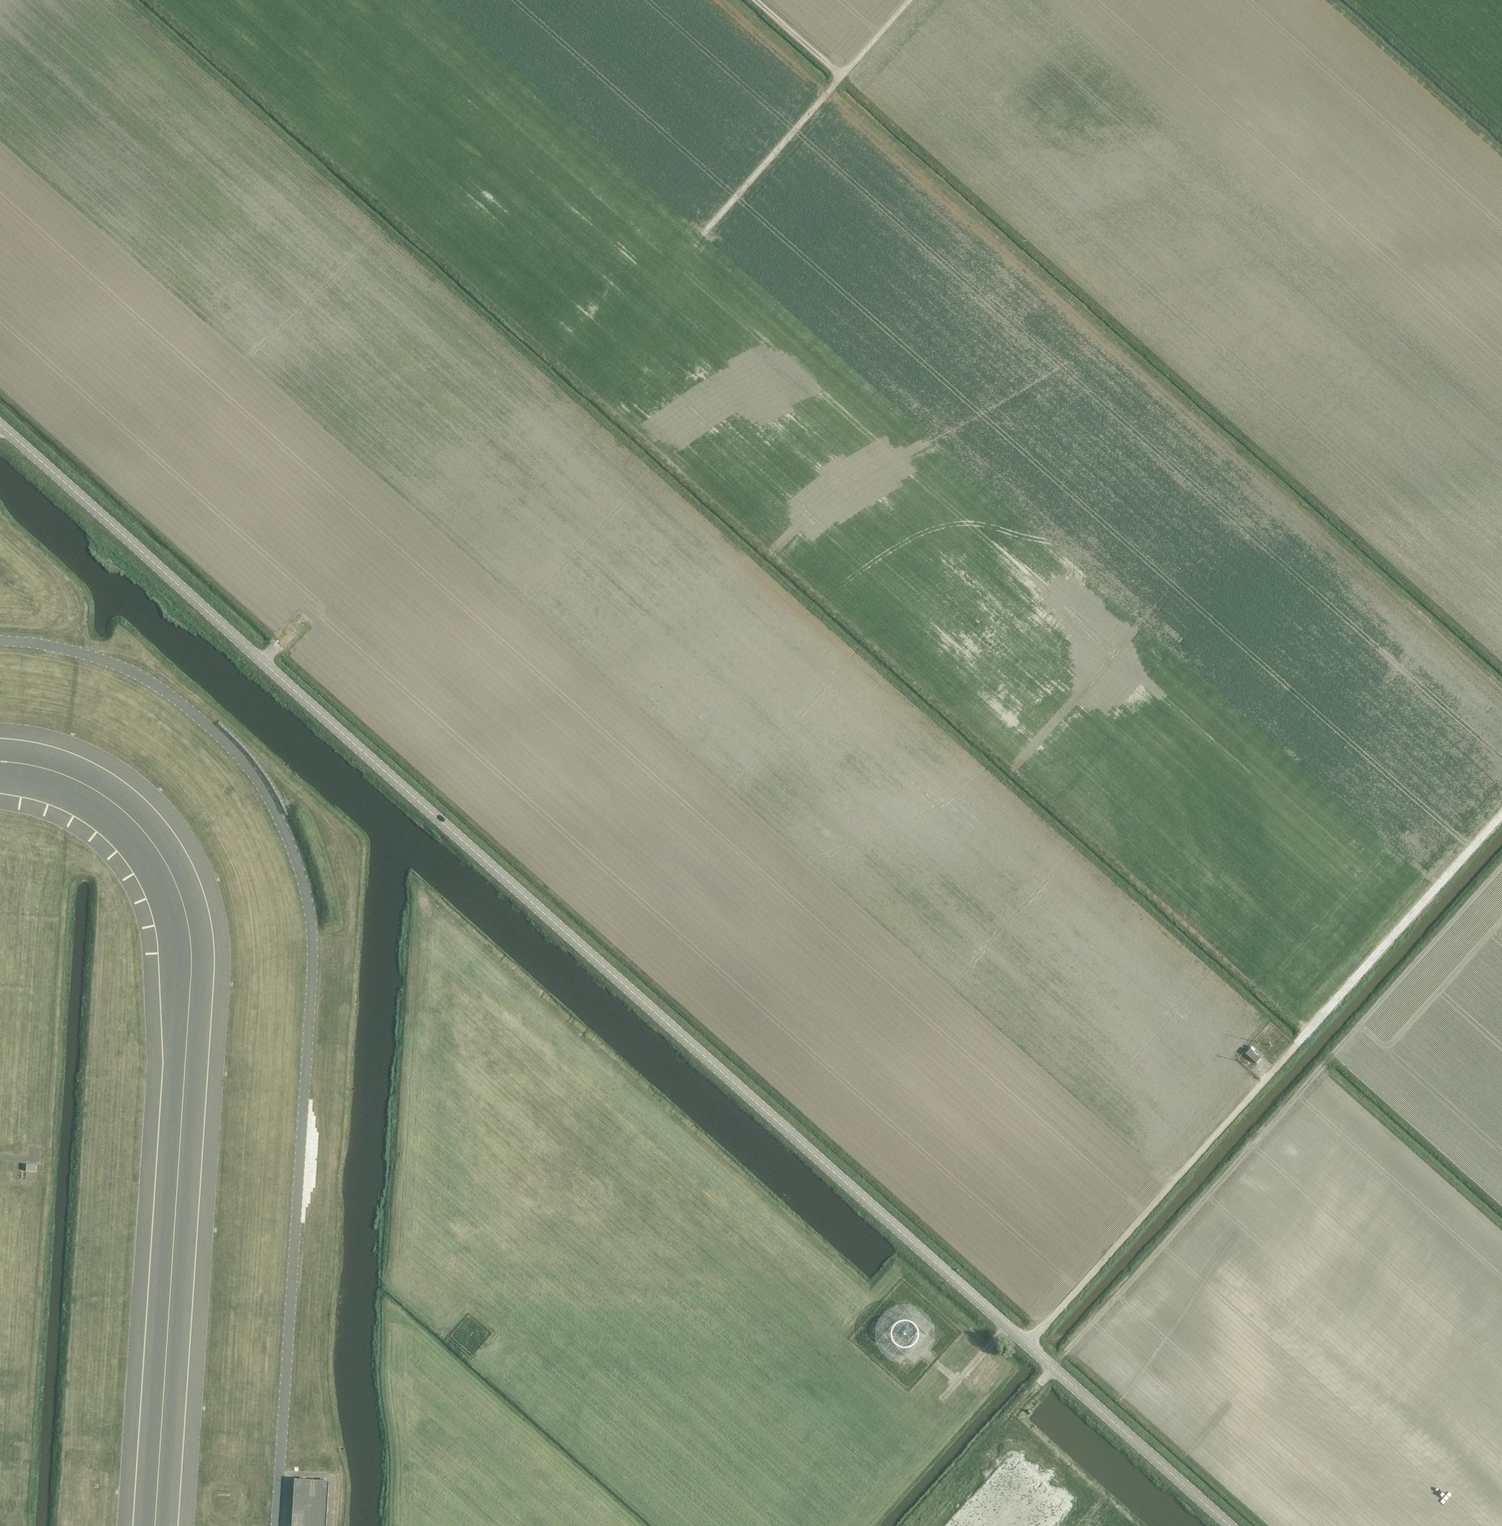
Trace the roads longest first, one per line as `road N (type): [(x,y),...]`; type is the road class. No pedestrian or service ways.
road 1 (tertiary): [(1230,1525),(0,425)]
road 2 (track): [(1028,1345),(1300,1042)]
road 3 (track): [(705,234),(912,0)]

